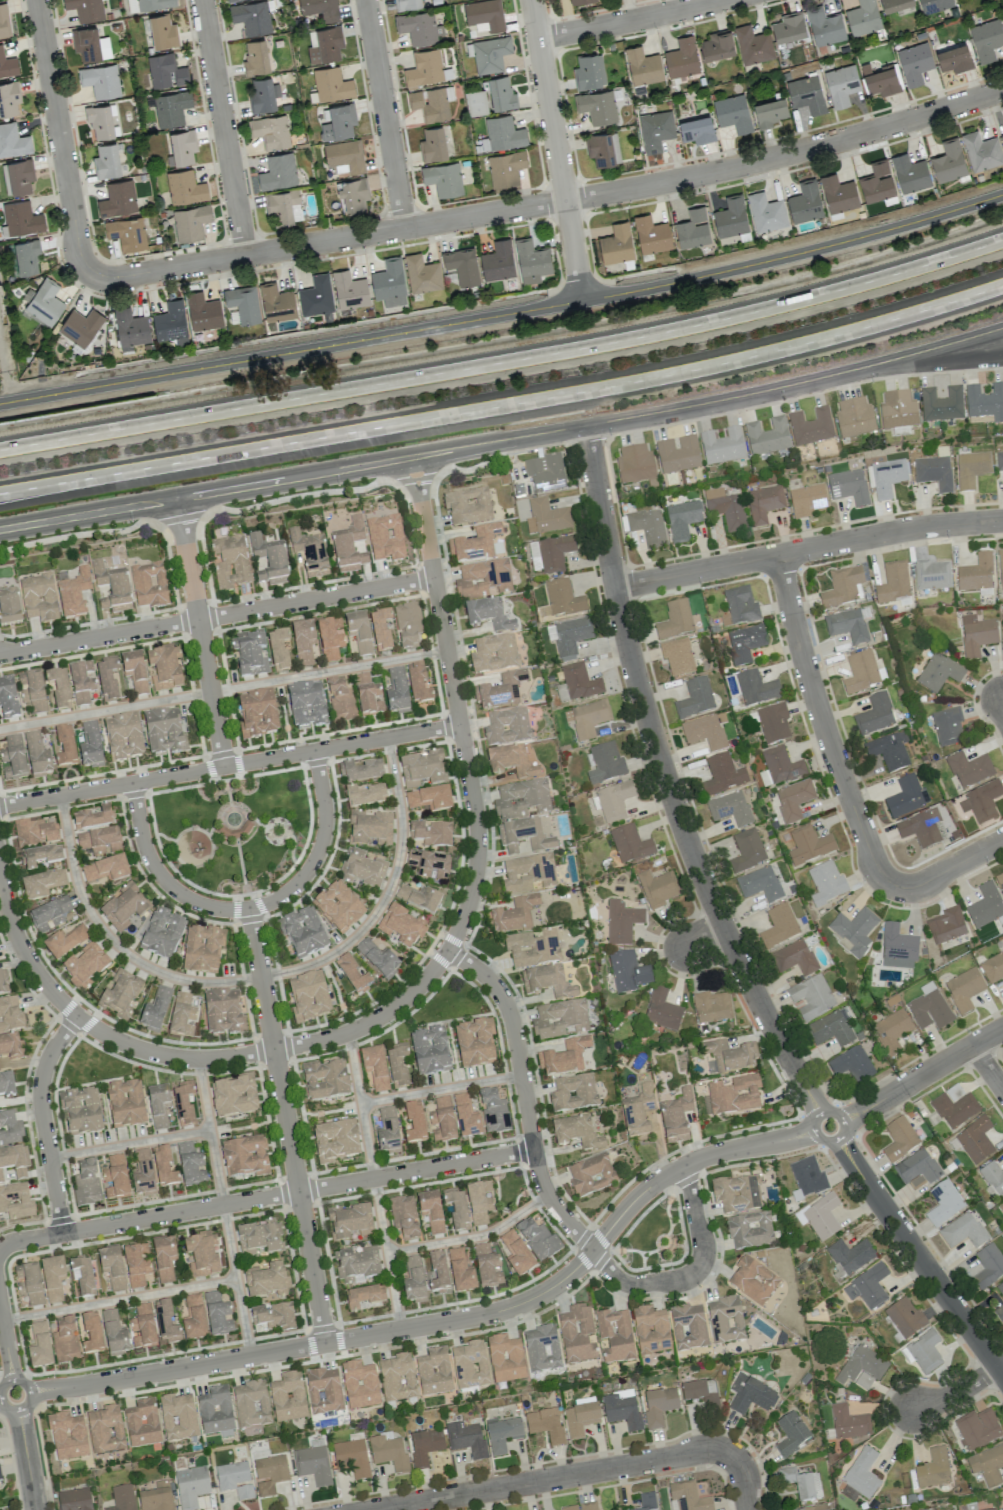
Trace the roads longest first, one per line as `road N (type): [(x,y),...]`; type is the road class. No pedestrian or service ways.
road 1 (motorway): [(1002,240),(849,289),(656,334),(0,451)]
road 2 (motorway): [(0,494),(580,391),(780,347),(1002,283)]
road 3 (tertiary): [(0,404),(655,286),(1002,194)]
road 4 (residential): [(1002,91),(665,183),(181,268),(115,278),(91,272)]
road 5 (residential): [(29,1391),(515,1306),(565,1278),(662,1178),(711,1155),(813,1132)]
road 6 (residential): [(585,425),(624,628),(663,770),(742,967),(818,1113)]
road 7 (tertiary): [(412,456),(725,398),(1002,326)]
road 8 (residential): [(534,1150),(0,1250)]
road 9 (residential): [(447,951),(475,877),(477,827),(412,456)]
road 10 (residential): [(0,806),(460,725)]
road 11 (residential): [(248,908),(326,1343)]
road 12 (residential): [(434,578),(0,654)]
road 13 (tertiary): [(0,530),(412,456)]
road 14 (residential): [(77,1017),(119,1041),(197,1060),(290,1047),(380,1019),(447,951)]
road 15 (residential): [(615,588),(903,529),(1002,520)]
road 16 (residential): [(132,783),(149,859),(166,884),(210,907),(248,908),(283,893),(316,855),(323,804),(314,750)]
road 17 (residential): [(377,1509),(701,1450),(731,1456)]
road 18 (residential): [(780,555),(823,722),(878,869),(895,886)]
road 19 (residential): [(593,1250),(541,1181),(509,1015),(497,990),(447,951)]
road 20 (residential): [(531,0),(583,301)]
road 21 (residential): [(837,1139),(1002,1375)]
road 22 (residential): [(38,0),(78,243),(91,272)]
road 23 (residential): [(177,498),(223,766)]
road 24 (residential): [(202,0),(246,256)]
road 25 (residential): [(367,0),(405,229)]
road 26 (residential): [(686,1165),(704,1247),(698,1270),(677,1282),(635,1286),(593,1250)]
road 27 (residential): [(63,1233),(39,1097),(48,1057),(77,1017)]
road 28 (residential): [(538,39),(726,0)]
road 29 (residential): [(843,1119),(1002,1030)]
road 30 (residential): [(0,872),(22,947),(77,1017)]
road 31 (residential): [(895,886),(923,886),(1002,842)]

